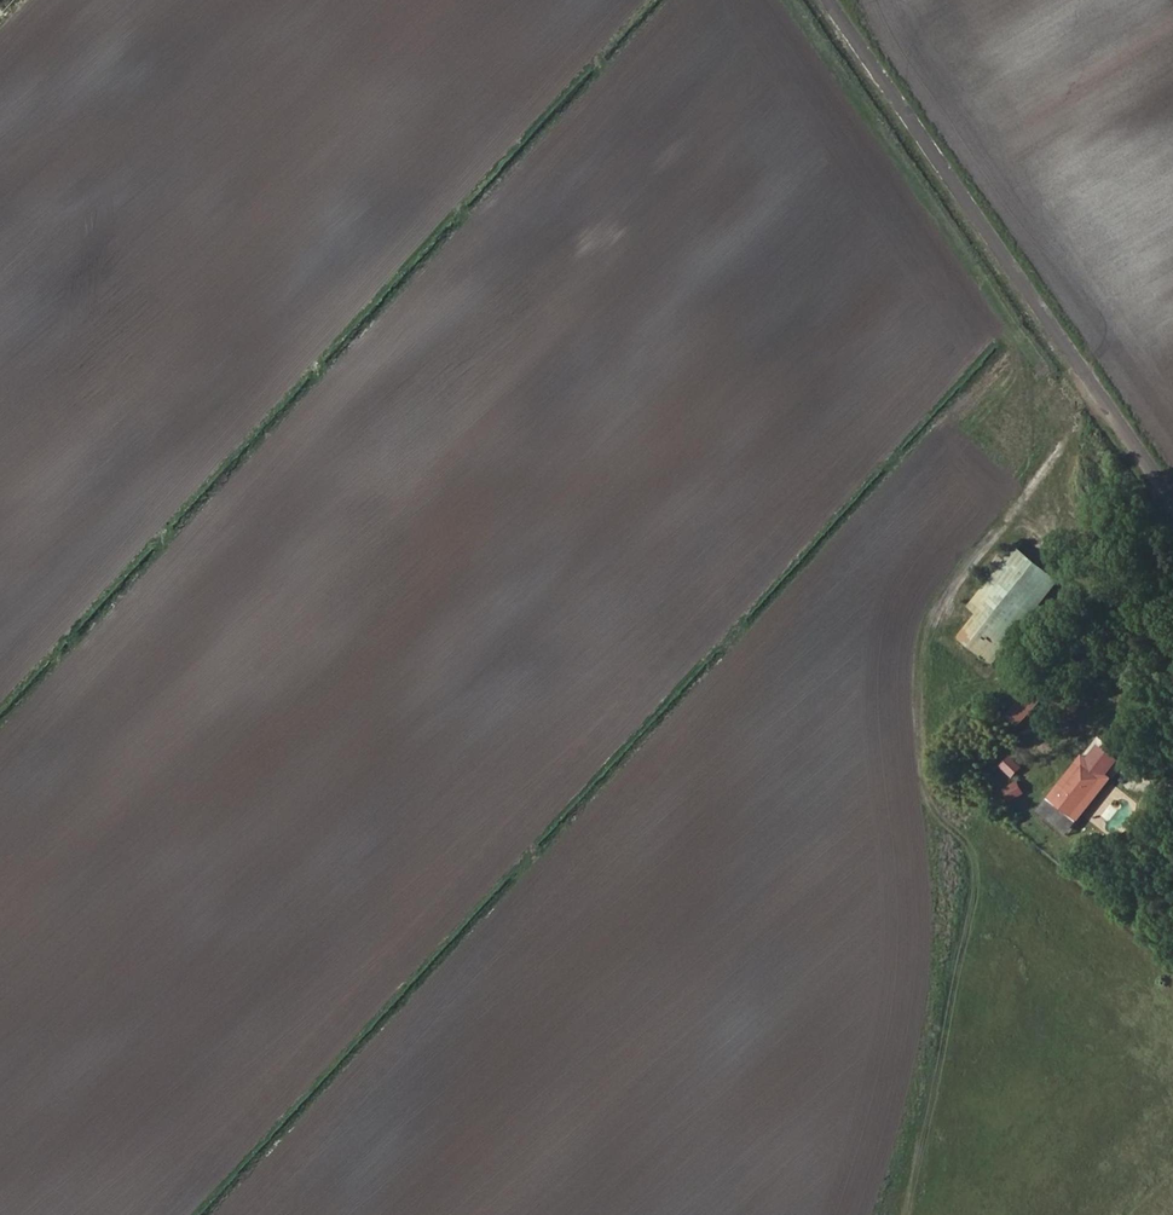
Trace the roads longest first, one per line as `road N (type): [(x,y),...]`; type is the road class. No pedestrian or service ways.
road 1 (tertiary): [(1172,488),(838,0)]

